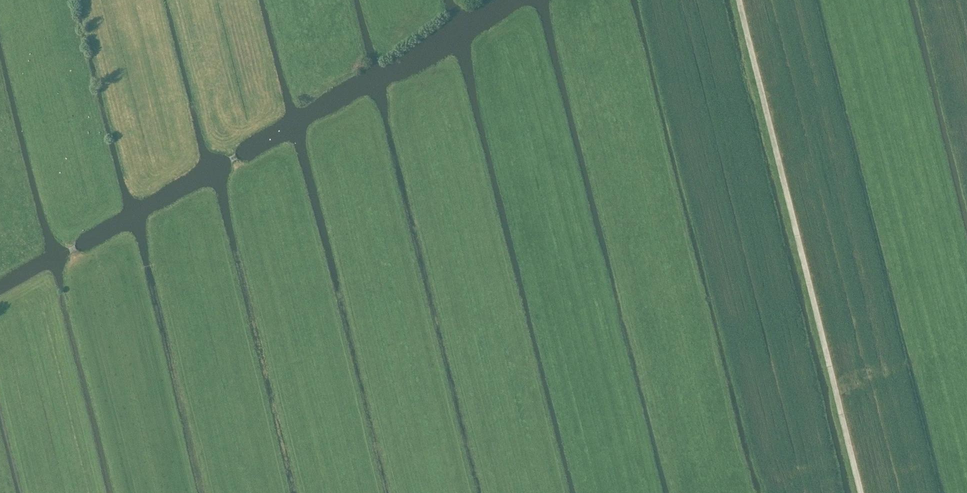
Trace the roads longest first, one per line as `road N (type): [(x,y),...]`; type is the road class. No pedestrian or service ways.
road 1 (track): [(860,492),(738,0)]

